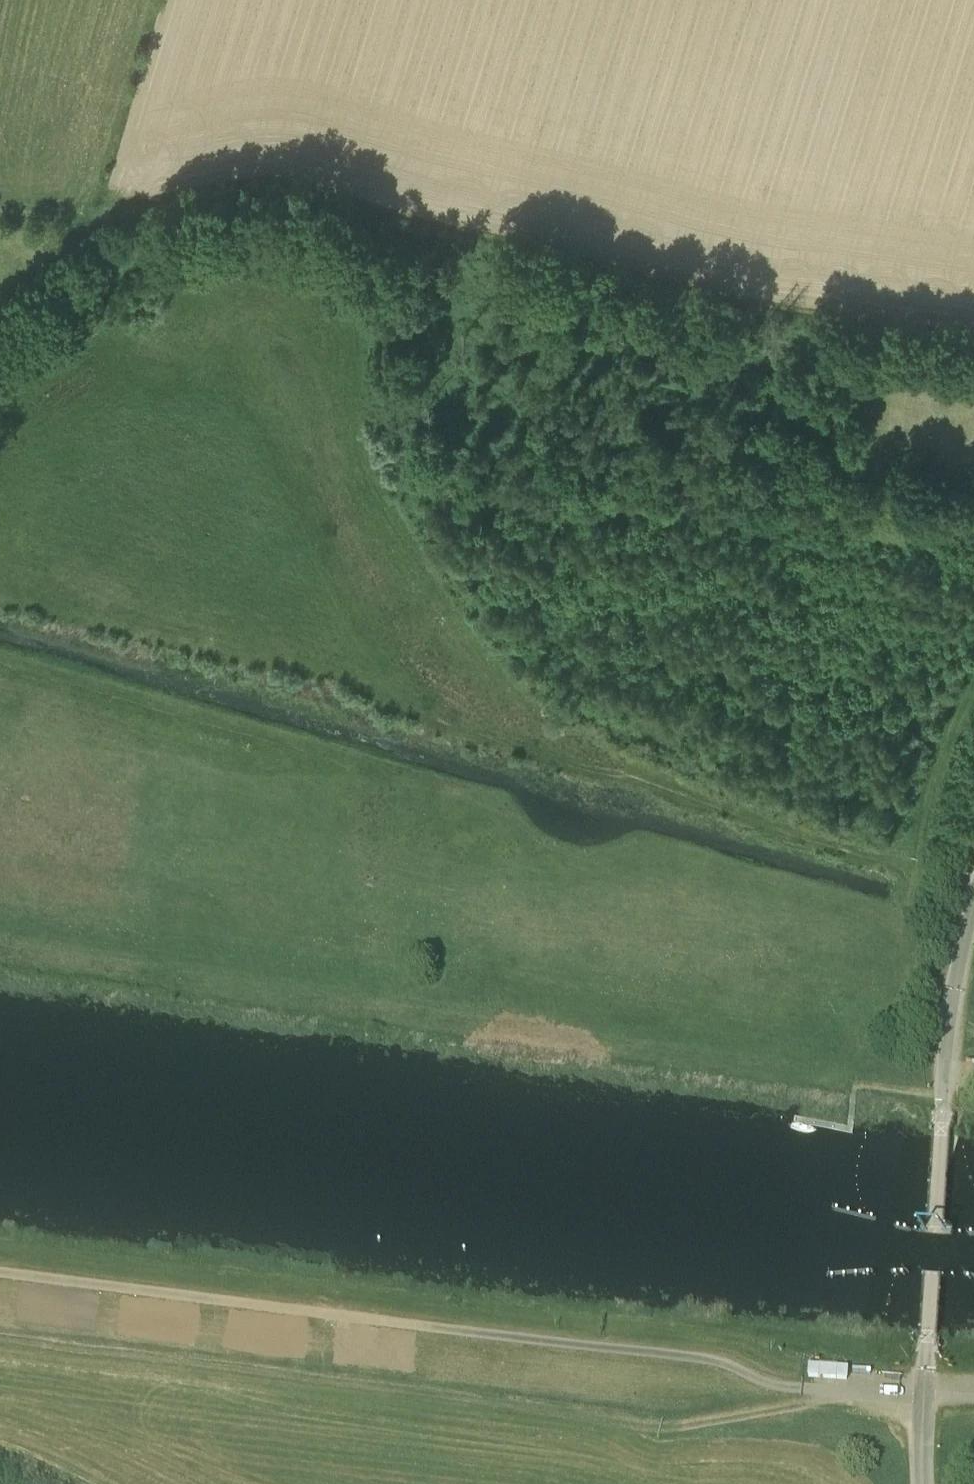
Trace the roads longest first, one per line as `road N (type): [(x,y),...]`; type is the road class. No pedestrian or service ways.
road 1 (unclassified): [(924,1395),(775,1386),(711,1359),(0,1266)]
road 2 (unclassified): [(924,1395),(944,1056),(973,903)]

